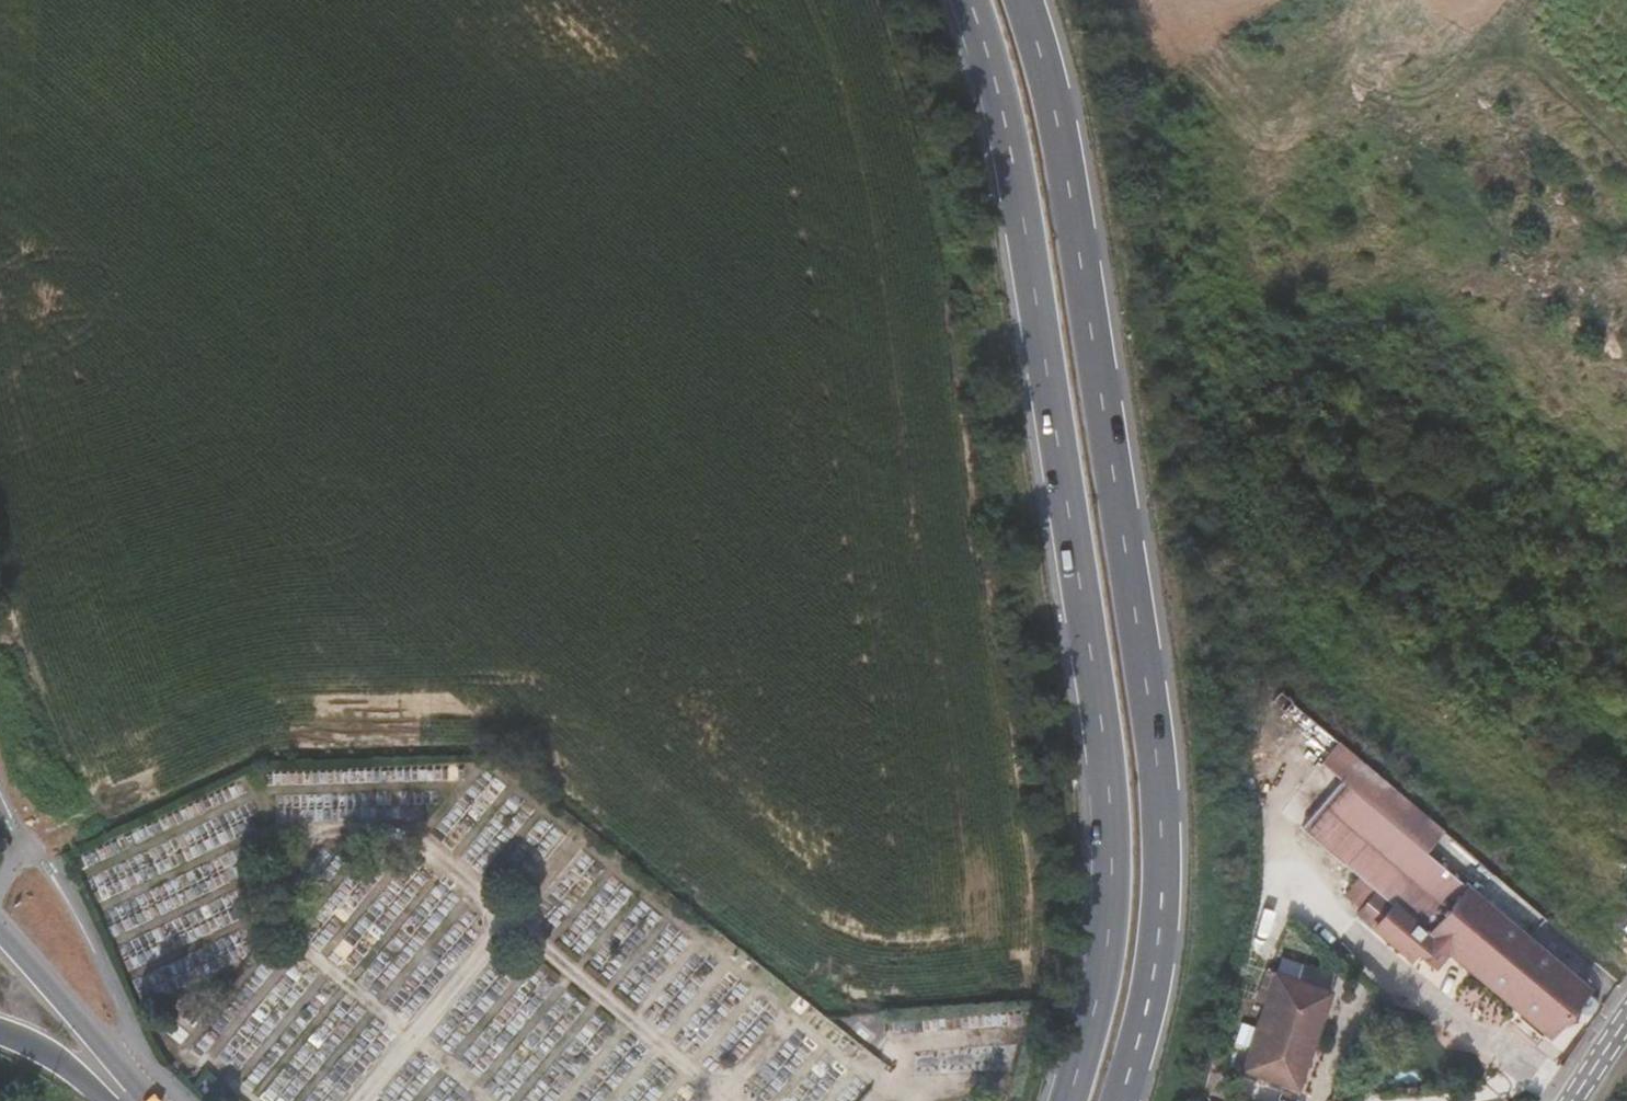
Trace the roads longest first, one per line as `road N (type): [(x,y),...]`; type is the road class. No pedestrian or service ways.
road 1 (secondary): [(971,0),(990,46),(1023,212),(1118,772),(1120,899),(1078,1100)]
road 2 (secondary): [(1112,1100),(1138,1030),(1158,877),(1152,747),(1028,0)]
road 3 (motorway): [(140,1100),(64,998),(0,931)]
road 4 (motorway): [(0,1033),(46,1054),(110,1100)]

